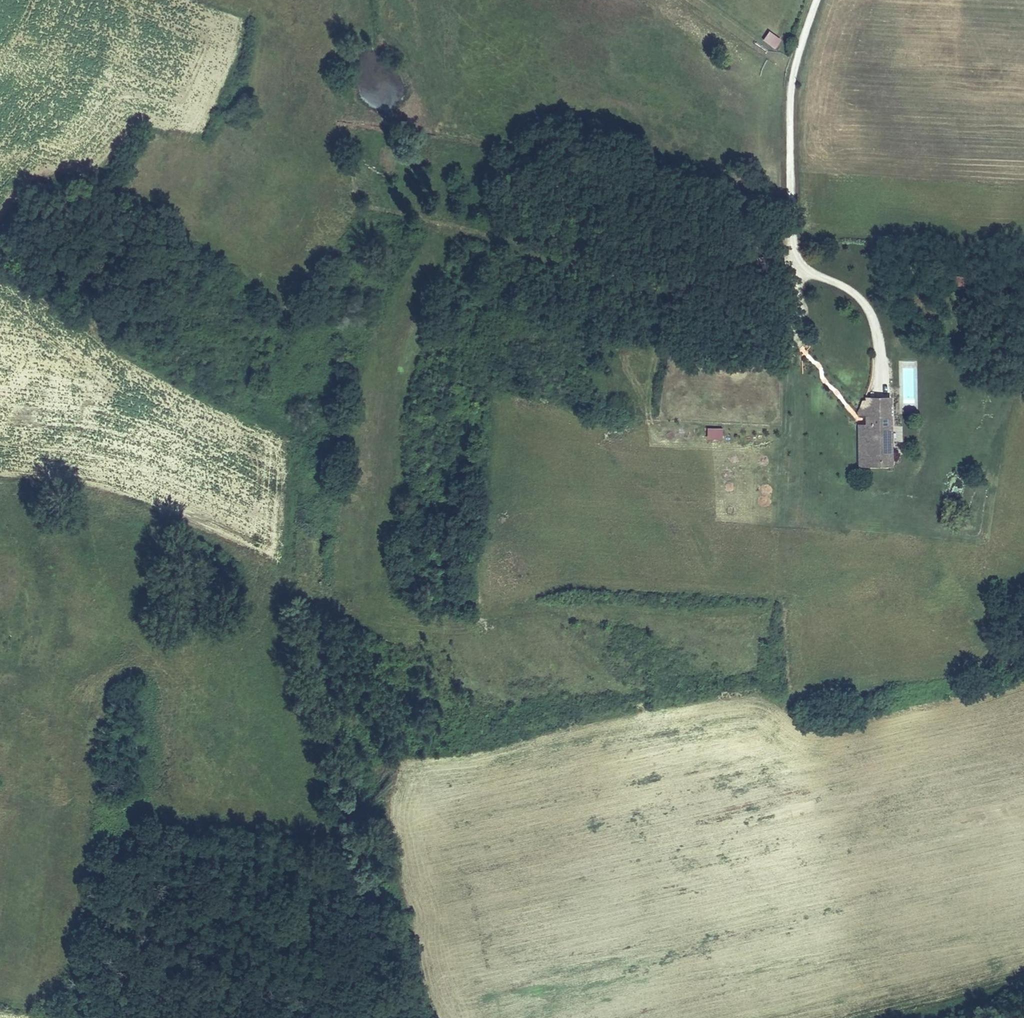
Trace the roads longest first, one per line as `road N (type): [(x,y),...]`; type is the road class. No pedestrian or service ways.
road 1 (unclassified): [(794,278),(796,69),(819,0)]

